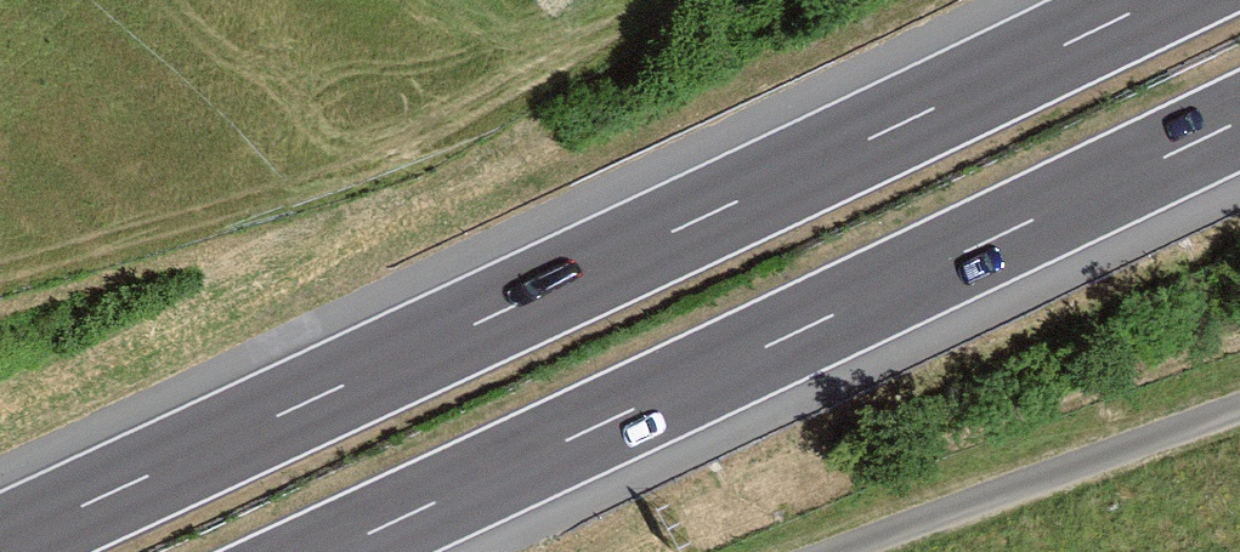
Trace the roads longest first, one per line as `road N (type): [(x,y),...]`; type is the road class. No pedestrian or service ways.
road 1 (motorway): [(1155,0),(0,541)]
road 2 (motorway): [(328,551),(1239,122)]

